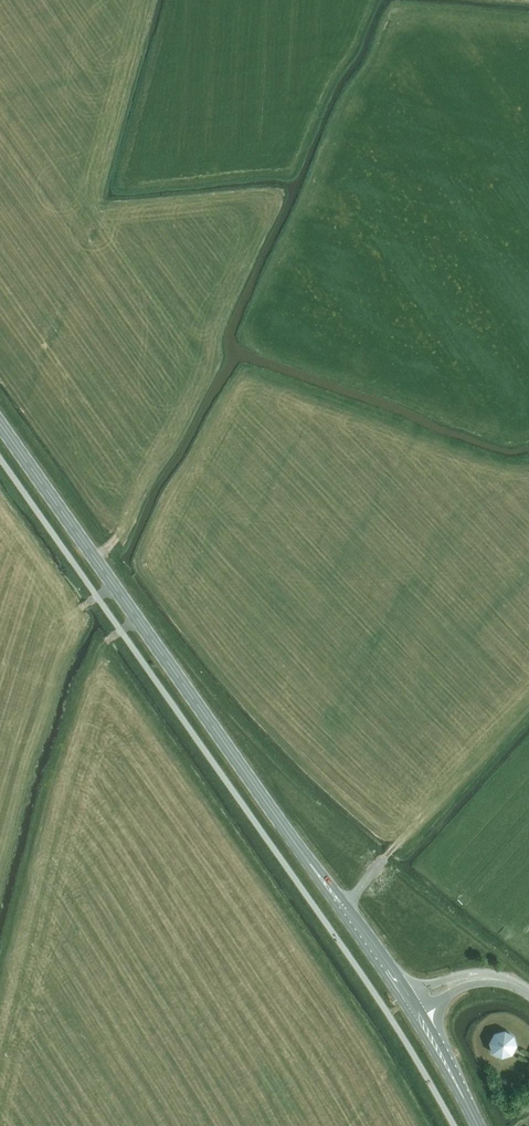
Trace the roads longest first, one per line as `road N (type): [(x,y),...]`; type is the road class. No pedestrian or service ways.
road 1 (primary): [(308,861),(0,424)]
road 2 (primary): [(308,861),(404,1006)]
road 3 (primary): [(411,993),(308,861)]

